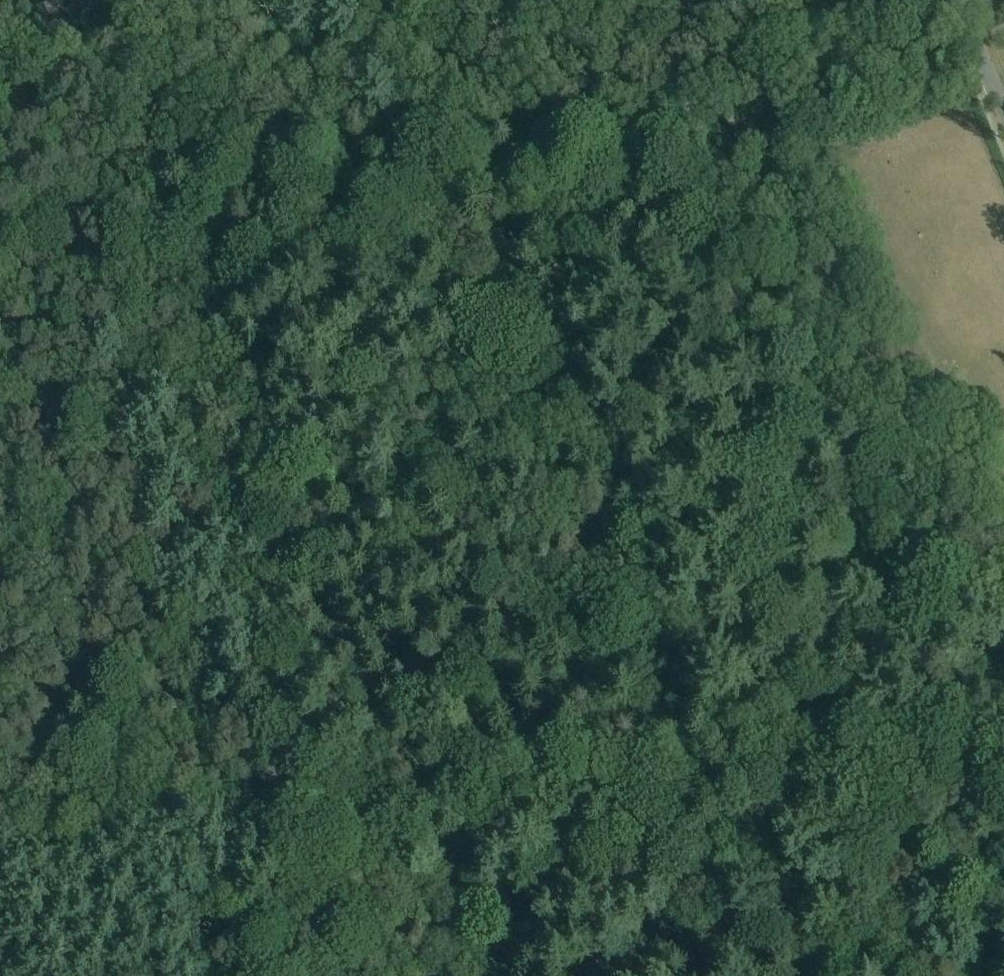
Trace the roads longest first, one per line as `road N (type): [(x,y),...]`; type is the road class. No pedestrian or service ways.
road 1 (track): [(411,782),(1003,766)]
road 2 (track): [(0,796),(411,782)]

